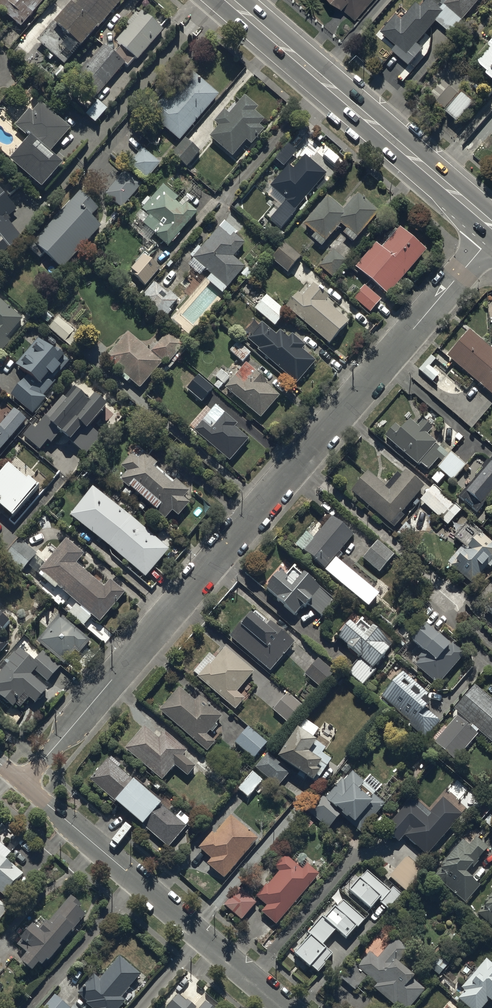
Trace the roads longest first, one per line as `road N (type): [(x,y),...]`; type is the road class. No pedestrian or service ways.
road 1 (residential): [(23,783),(491,237)]
road 2 (residential): [(23,783),(286,1007)]
road 3 (primary): [(491,225),(229,0)]

